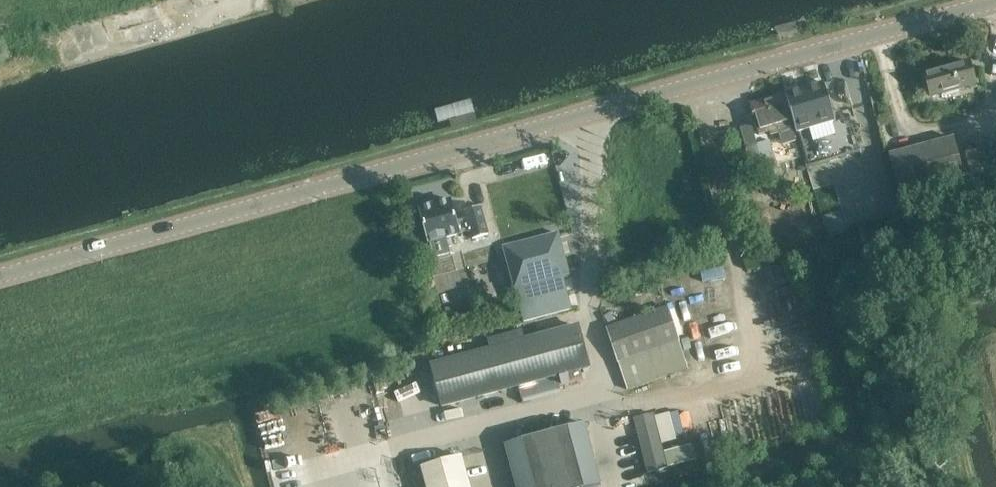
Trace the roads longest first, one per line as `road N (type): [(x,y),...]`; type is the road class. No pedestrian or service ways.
road 1 (tertiary): [(0,278),(995,2)]

